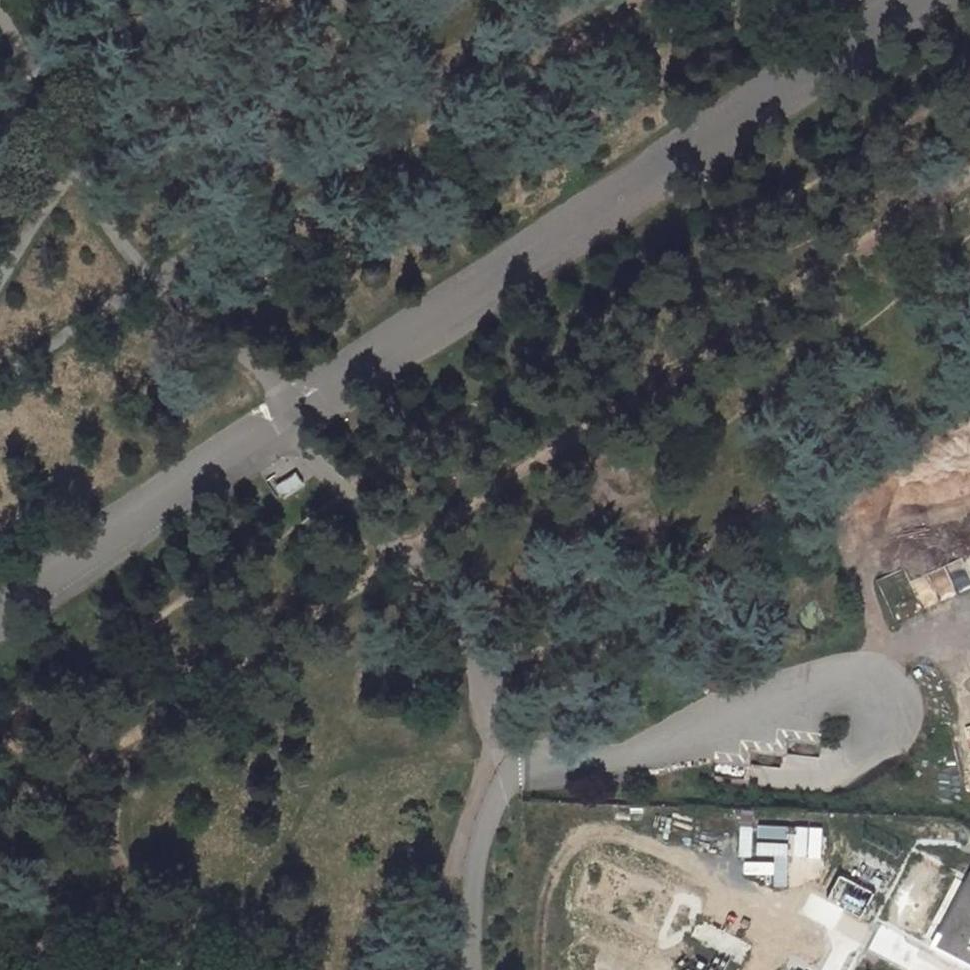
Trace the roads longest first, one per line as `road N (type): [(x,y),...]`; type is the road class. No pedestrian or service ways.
road 1 (track): [(0,818),(969,170)]

